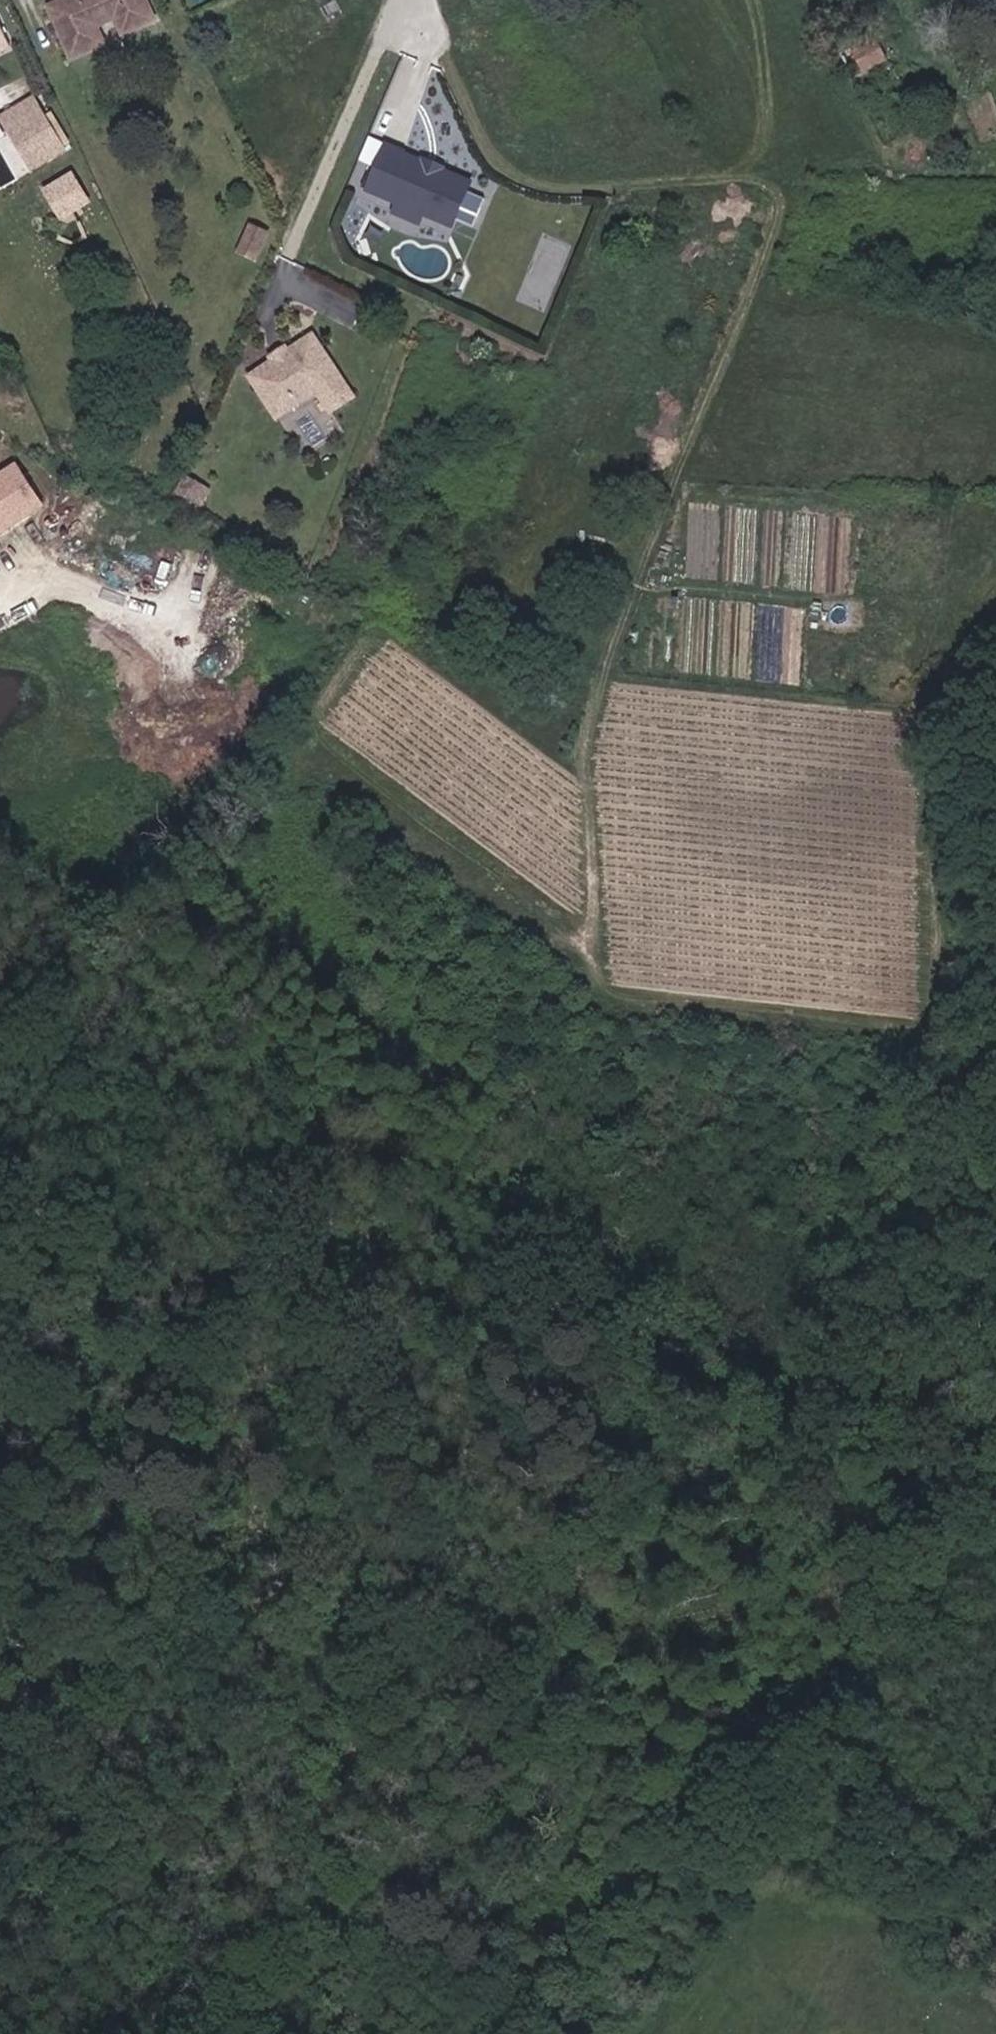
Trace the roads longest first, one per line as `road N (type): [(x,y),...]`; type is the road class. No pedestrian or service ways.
road 1 (track): [(424,0),(502,165),(545,181),(741,181),(775,196),(596,711),(586,768),(598,924)]

